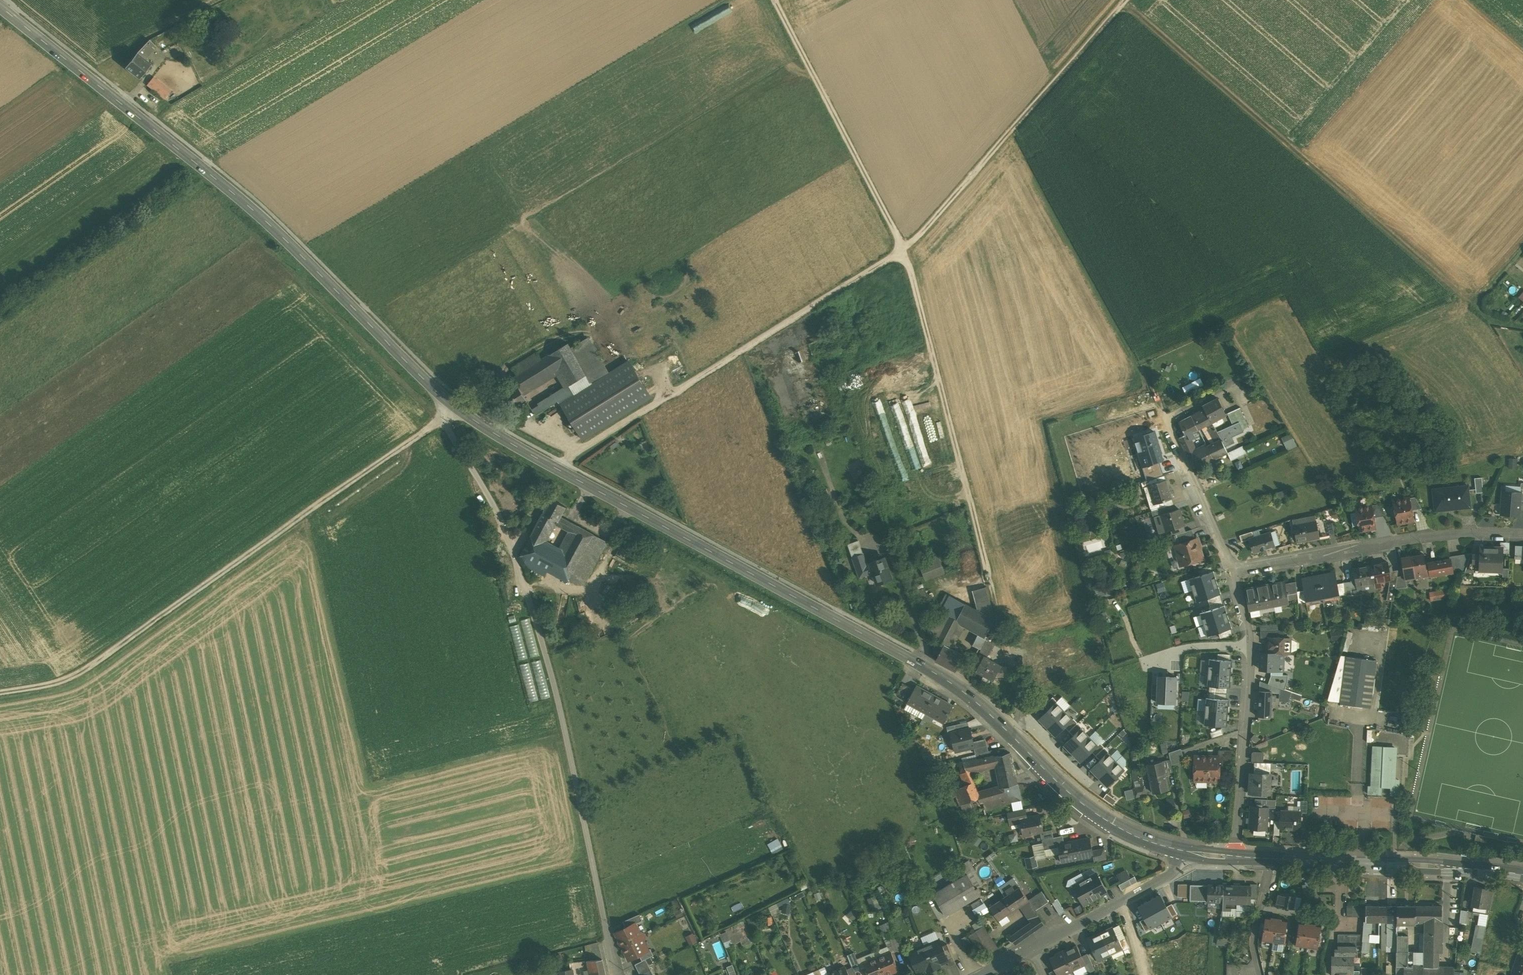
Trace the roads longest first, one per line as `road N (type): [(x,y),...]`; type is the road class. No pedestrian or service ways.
road 1 (track): [(560,472),(564,462),(903,249),(1125,0)]
road 2 (secondary): [(1014,738),(958,685),(449,404)]
road 3 (track): [(774,0),(910,267),(986,572)]
road 4 (secondary): [(449,404),(275,232),(0,7)]
road 5 (unclassified): [(449,404),(443,420),(504,528),(528,598),(616,970)]
road 6 (track): [(0,693),(70,678),(443,420)]
road 7 (track): [(1522,328),(1494,324),(1121,4)]
road 8 (residential): [(1231,572),(1455,534),(1522,535)]
road 9 (residential): [(1234,858),(1248,674),(1231,572)]
road 10 (secondary): [(1184,851),(1081,805),(1014,738)]
road 11 (tertiary): [(1032,947),(1174,872),(1184,851)]
road 12 (secondary): [(1522,875),(1341,862)]
road 13 (residential): [(1014,738),(1020,692),(986,572)]
road 14 (residential): [(1231,572),(1167,428)]

